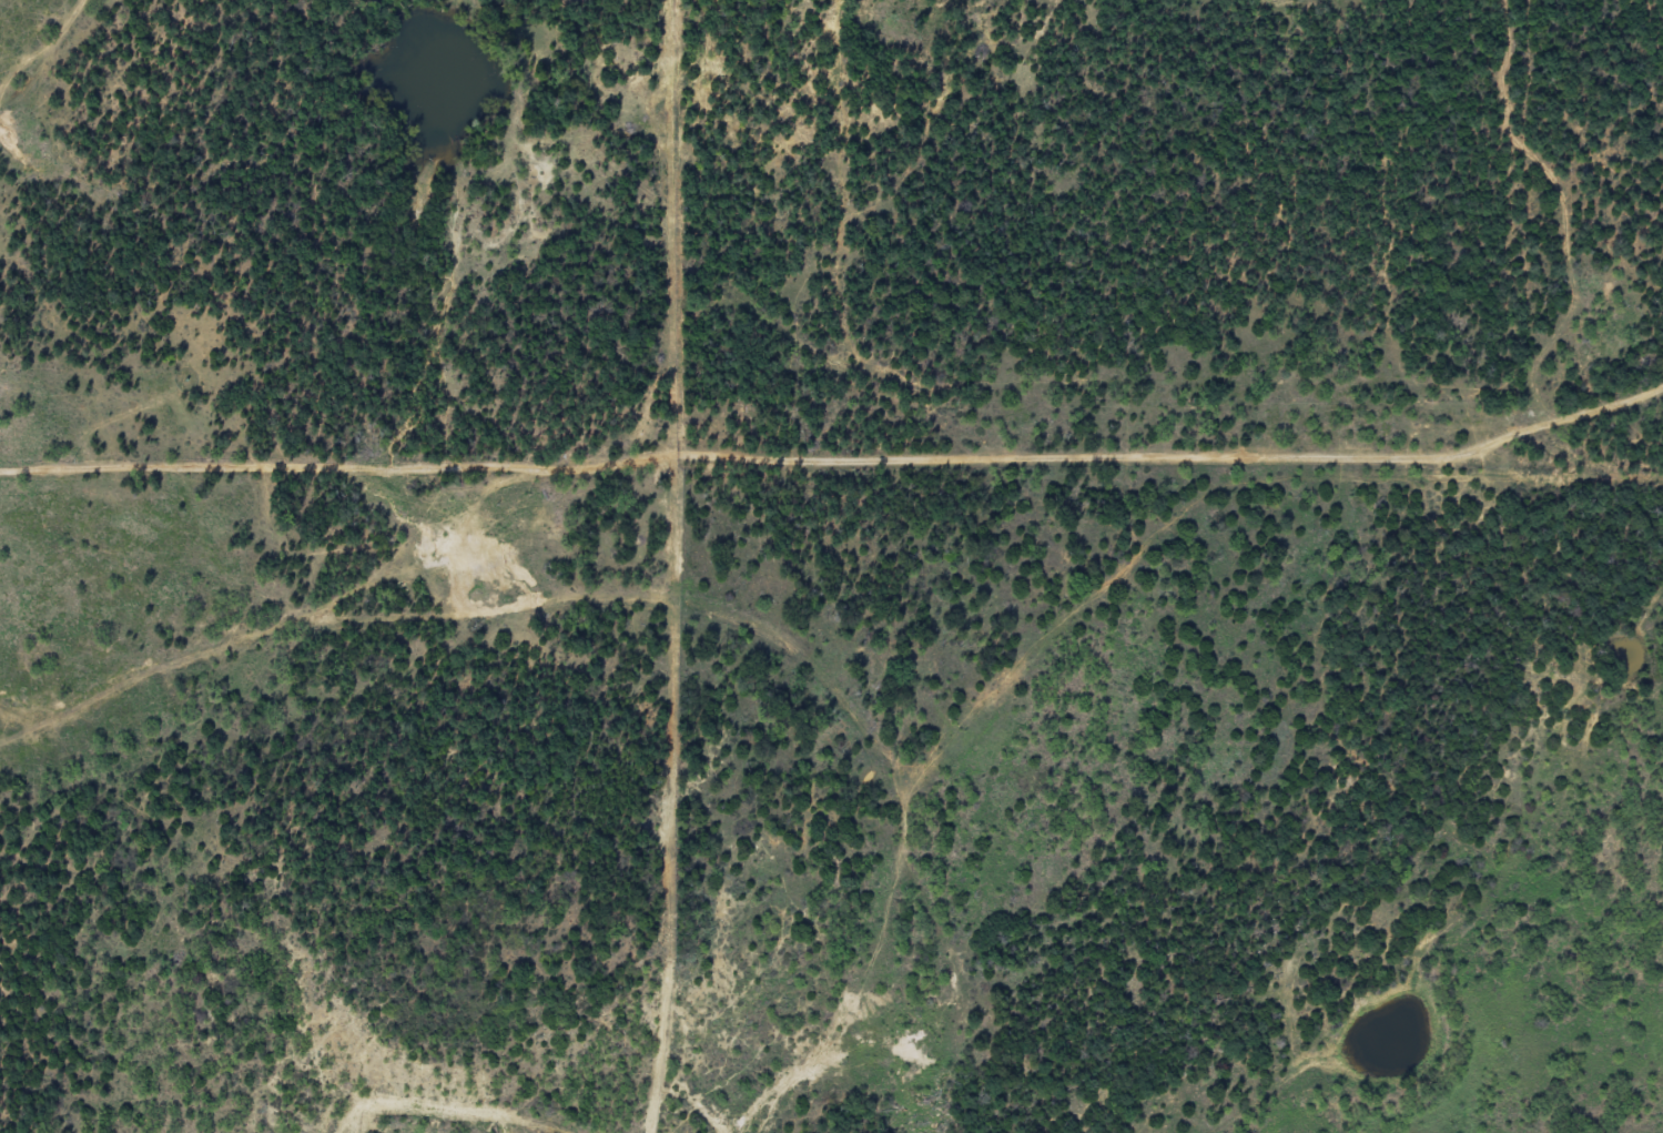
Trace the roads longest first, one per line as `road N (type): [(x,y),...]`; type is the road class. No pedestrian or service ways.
road 1 (residential): [(861,1132),(961,910),(955,780),(893,695),(792,645),(455,672),(0,766)]
road 2 (residential): [(0,235),(151,0)]

